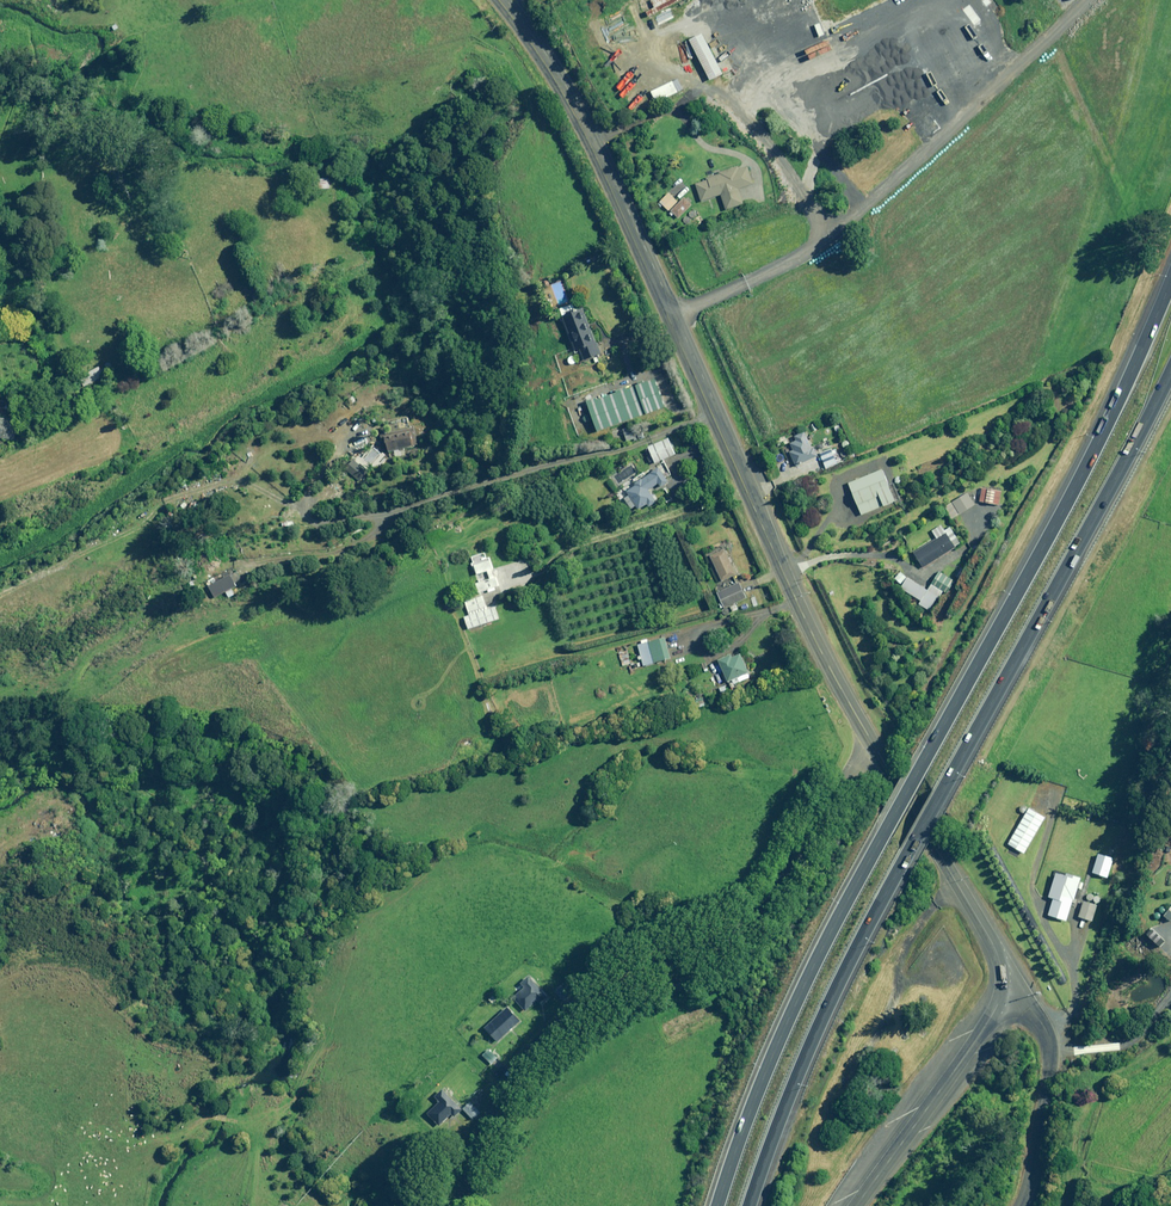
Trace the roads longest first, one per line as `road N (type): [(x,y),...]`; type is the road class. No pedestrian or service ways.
road 1 (motorway): [(717,1205),(797,1000),(1083,470),(1170,278)]
road 2 (motorway): [(1170,369),(815,1030),(749,1205)]
road 3 (secondary): [(870,742),(789,587),(597,160),(497,0)]
road 4 (unclassified): [(443,1205),(466,1149),(519,1060),(550,1026),(705,958),(770,906),(870,742)]
road 5 (secondary): [(1002,989),(994,946),(870,742)]
road 6 (secondary): [(856,1205),(1002,989)]
road 7 (tertiary): [(1020,1205),(1051,1049),(1037,1017),(1002,989)]
road 8 (track): [(956,881),(904,942),(893,997),(858,1064)]

